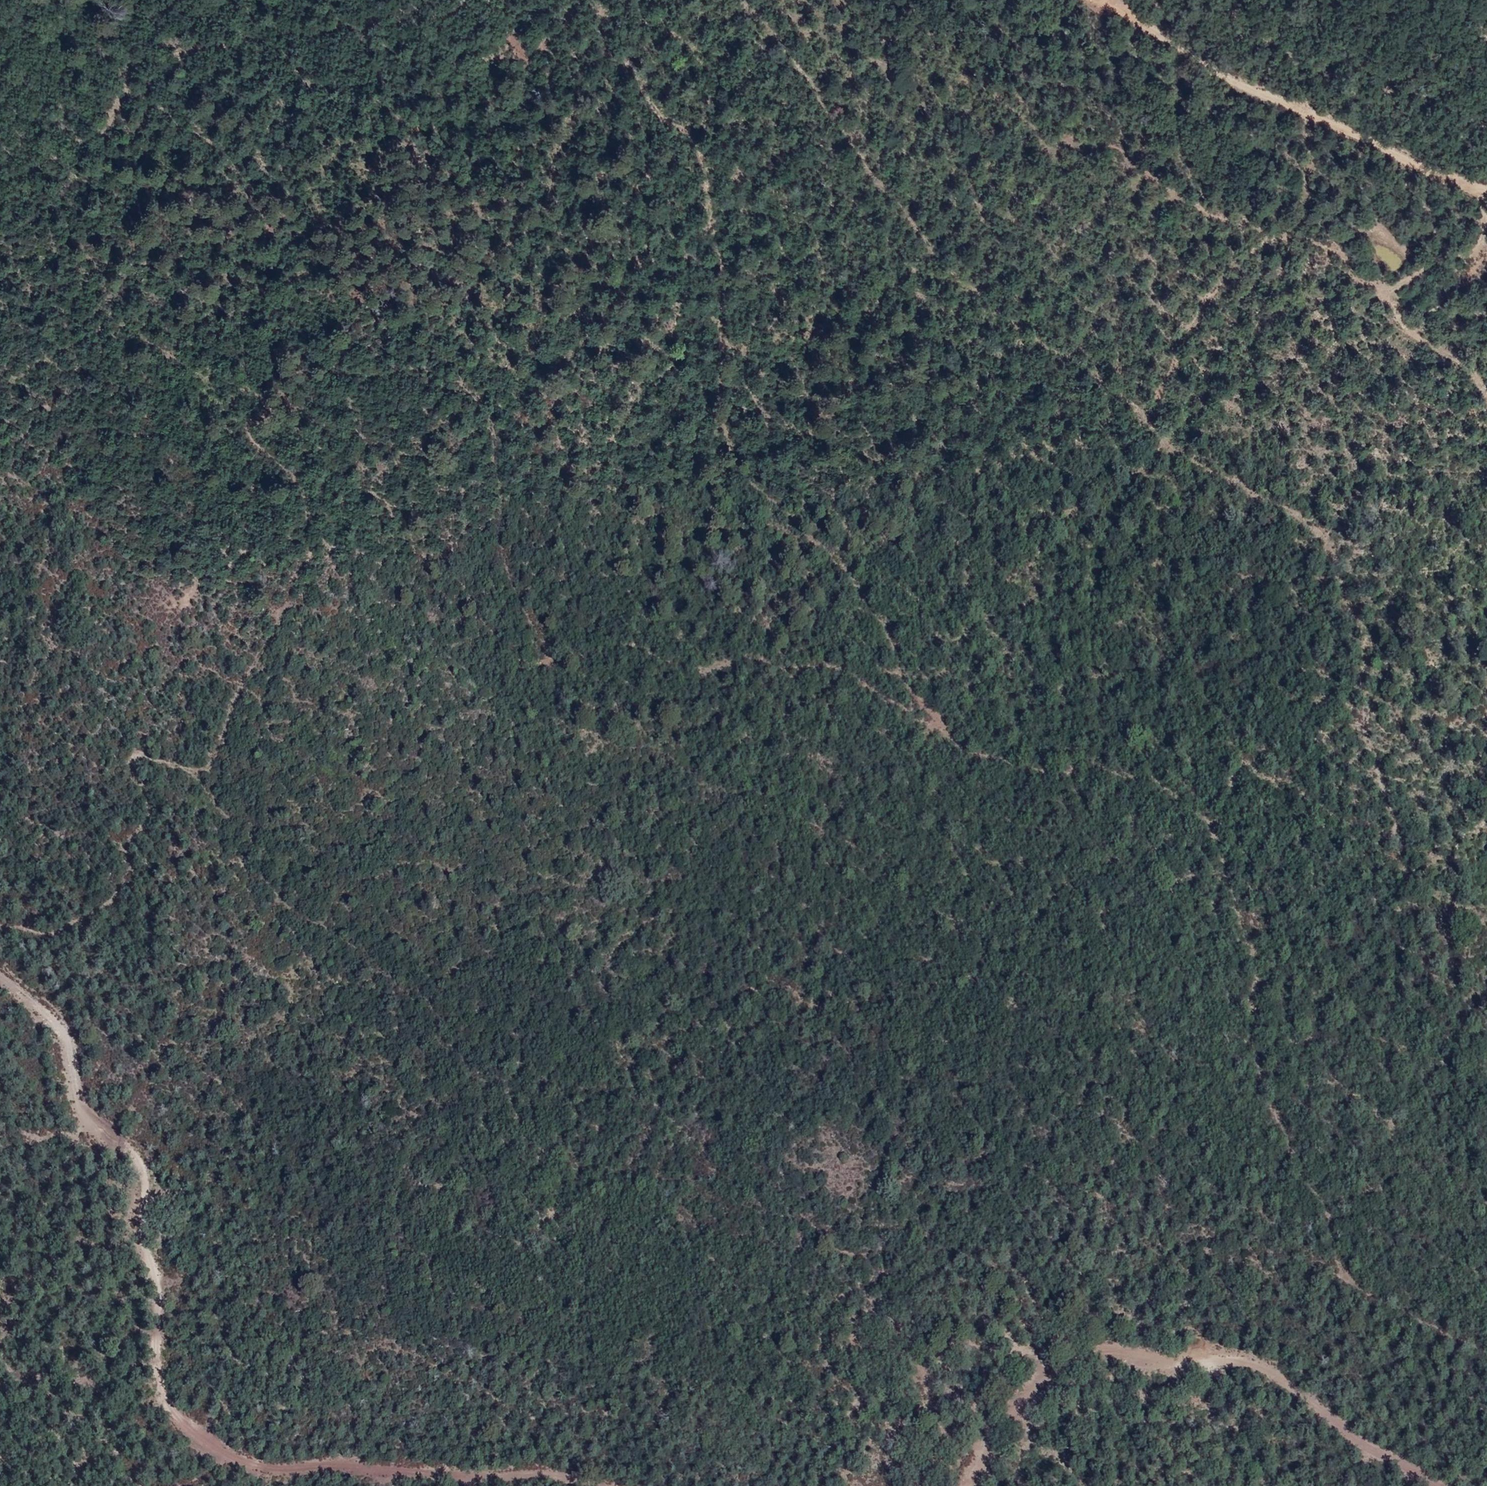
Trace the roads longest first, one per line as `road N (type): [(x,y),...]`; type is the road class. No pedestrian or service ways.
road 1 (track): [(956,1485),(1092,1367),(1203,1351),(1322,1402),(1436,1485)]
road 2 (track): [(1085,0),(1208,70),(1412,165),(1486,189)]

